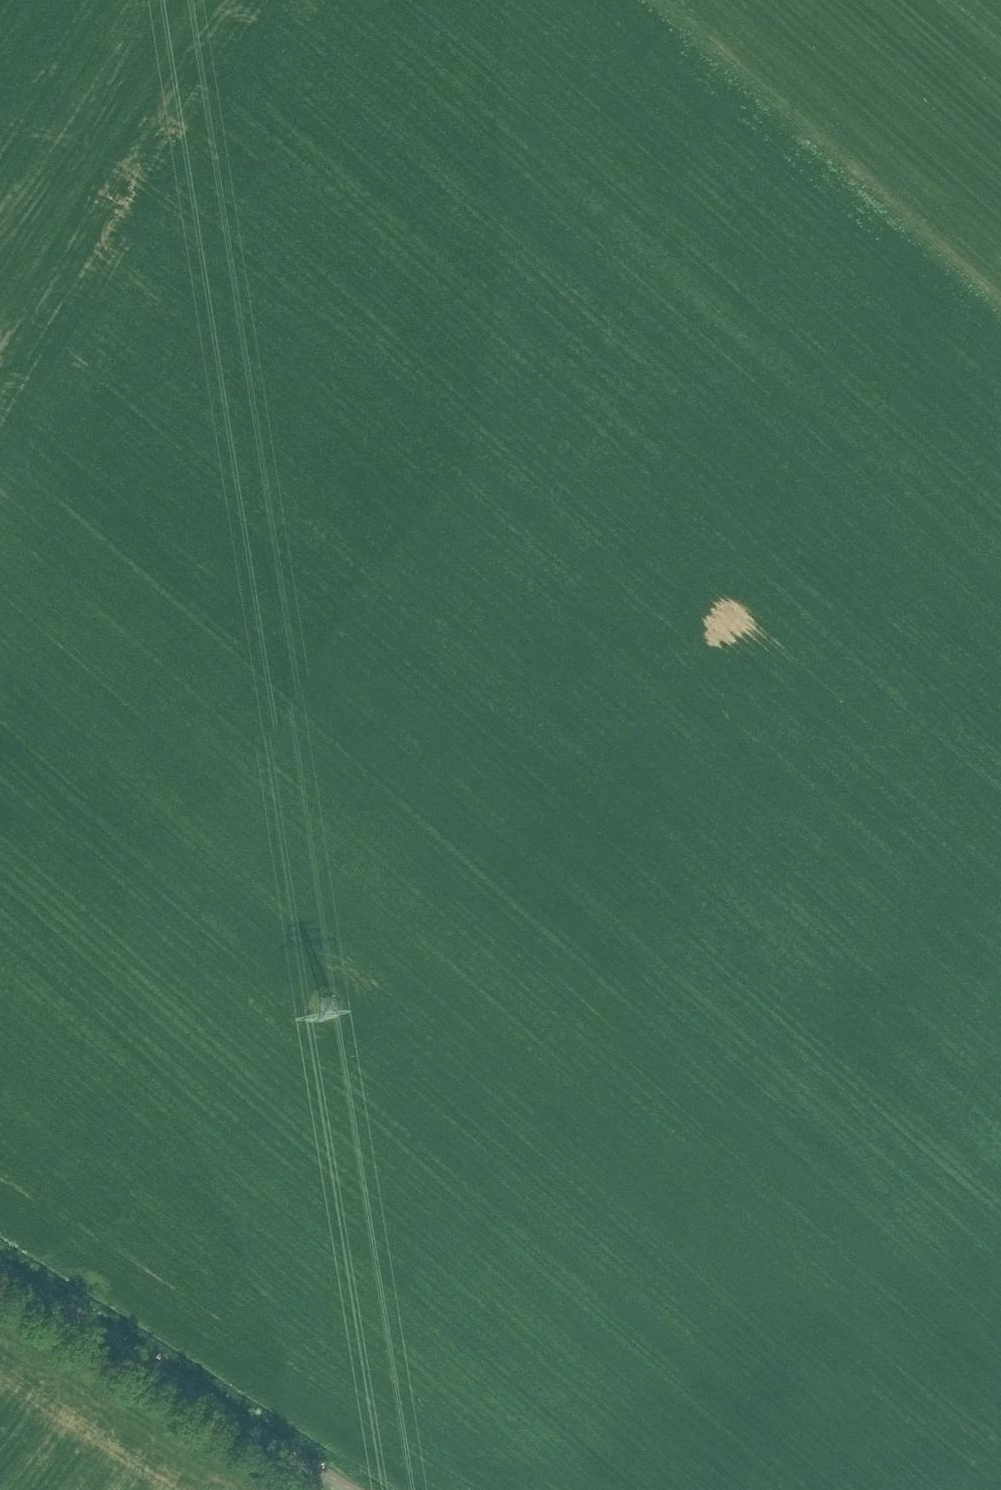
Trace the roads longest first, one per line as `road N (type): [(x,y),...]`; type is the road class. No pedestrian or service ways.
road 1 (tertiary): [(344,1489),(0,1267)]

